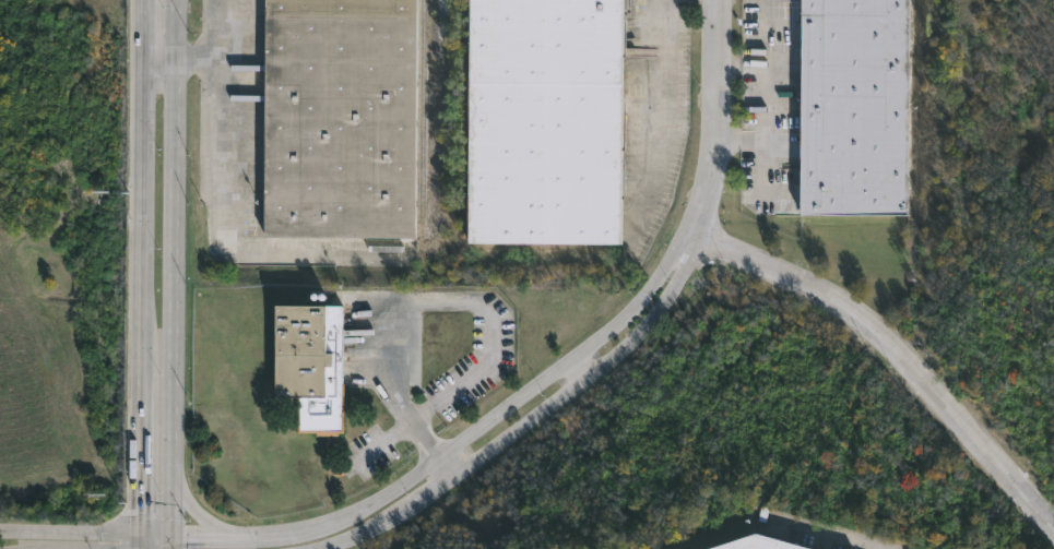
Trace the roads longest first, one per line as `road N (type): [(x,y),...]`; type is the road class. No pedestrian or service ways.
road 1 (tertiary): [(698,236),(571,362),(379,499),(298,530),(170,533)]
road 2 (secondary): [(170,548),(174,0)]
road 3 (secondary): [(143,0),(142,533)]
road 4 (tertiary): [(301,548),(389,515),(599,368),(642,329),(683,274),(698,236)]
road 5 (residential): [(1053,522),(887,338),(832,296),(698,236)]
road 6 (tertiary): [(717,0),(717,140),(698,236)]
road 7 (tertiary): [(142,533),(0,532)]

